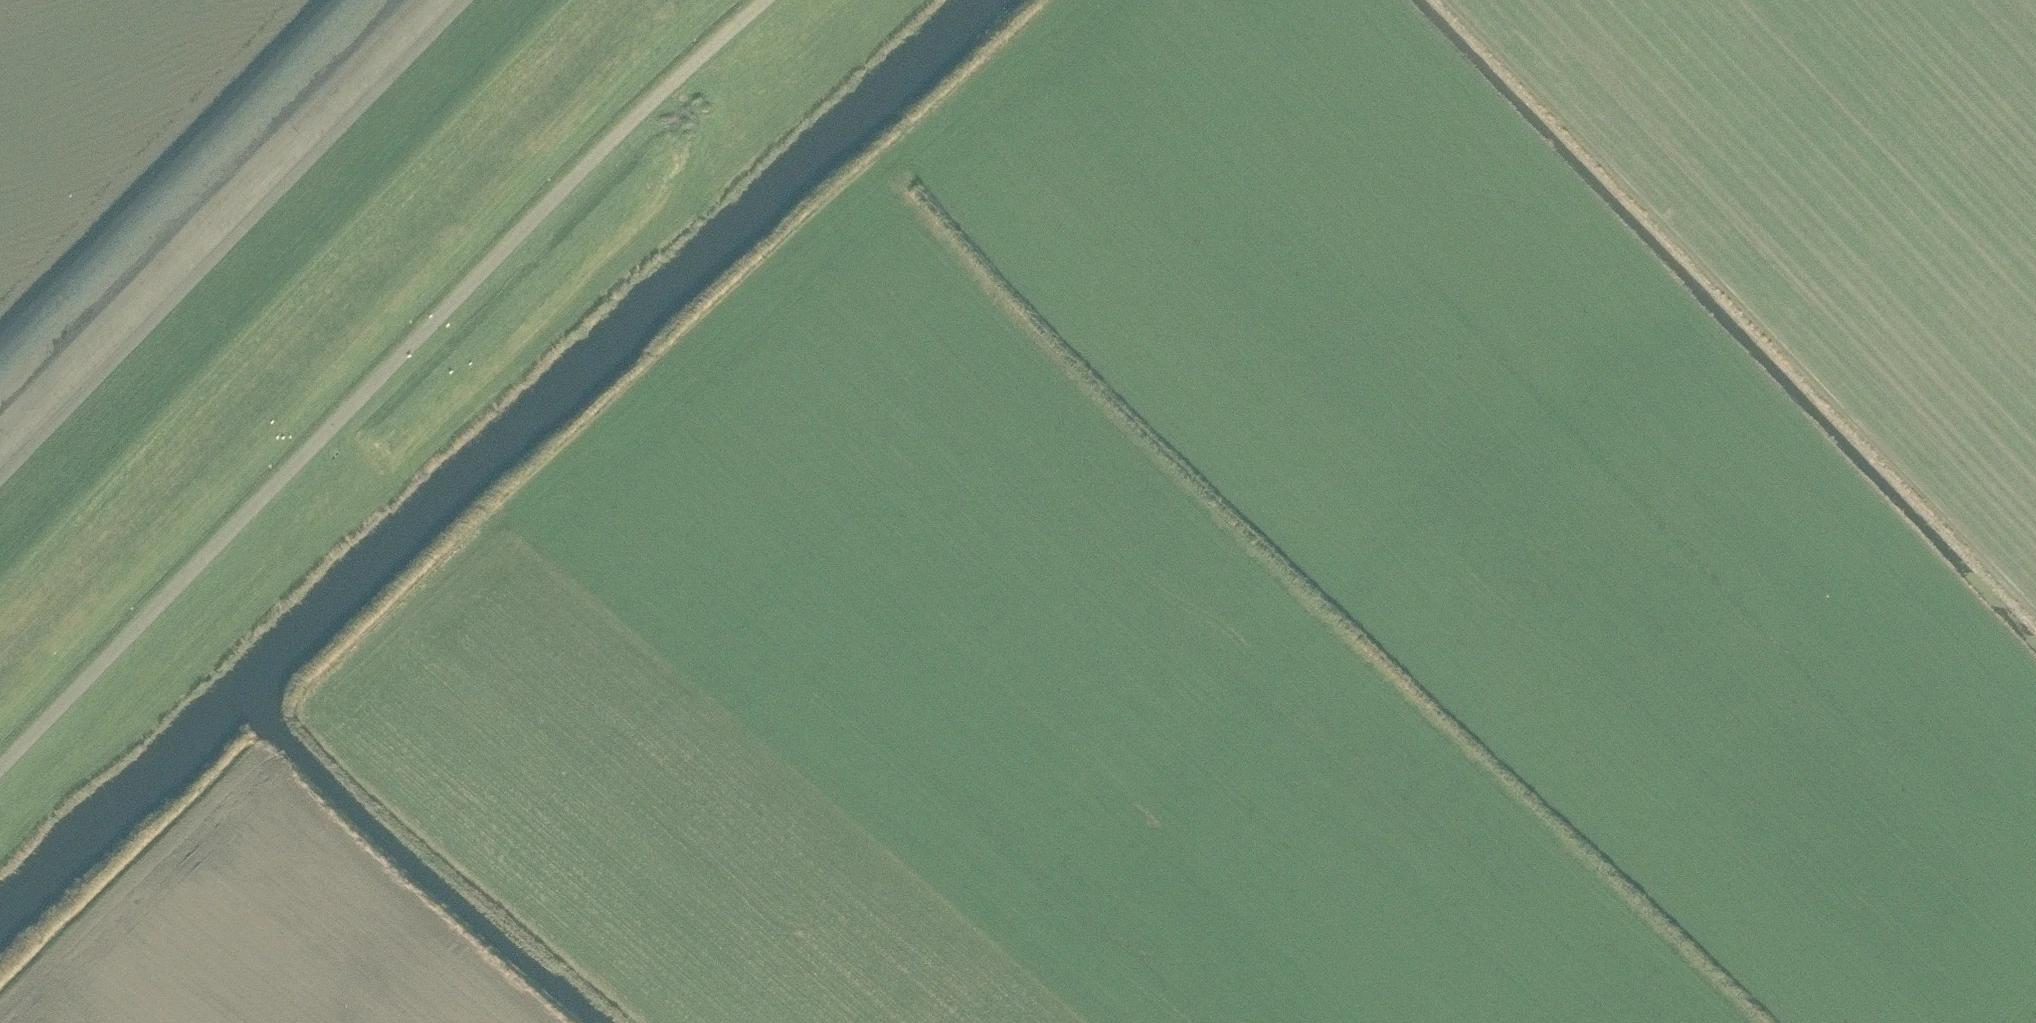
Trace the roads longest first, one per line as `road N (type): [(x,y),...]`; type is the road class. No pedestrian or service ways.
road 1 (unclassified): [(0,770),(651,104),(765,0)]

